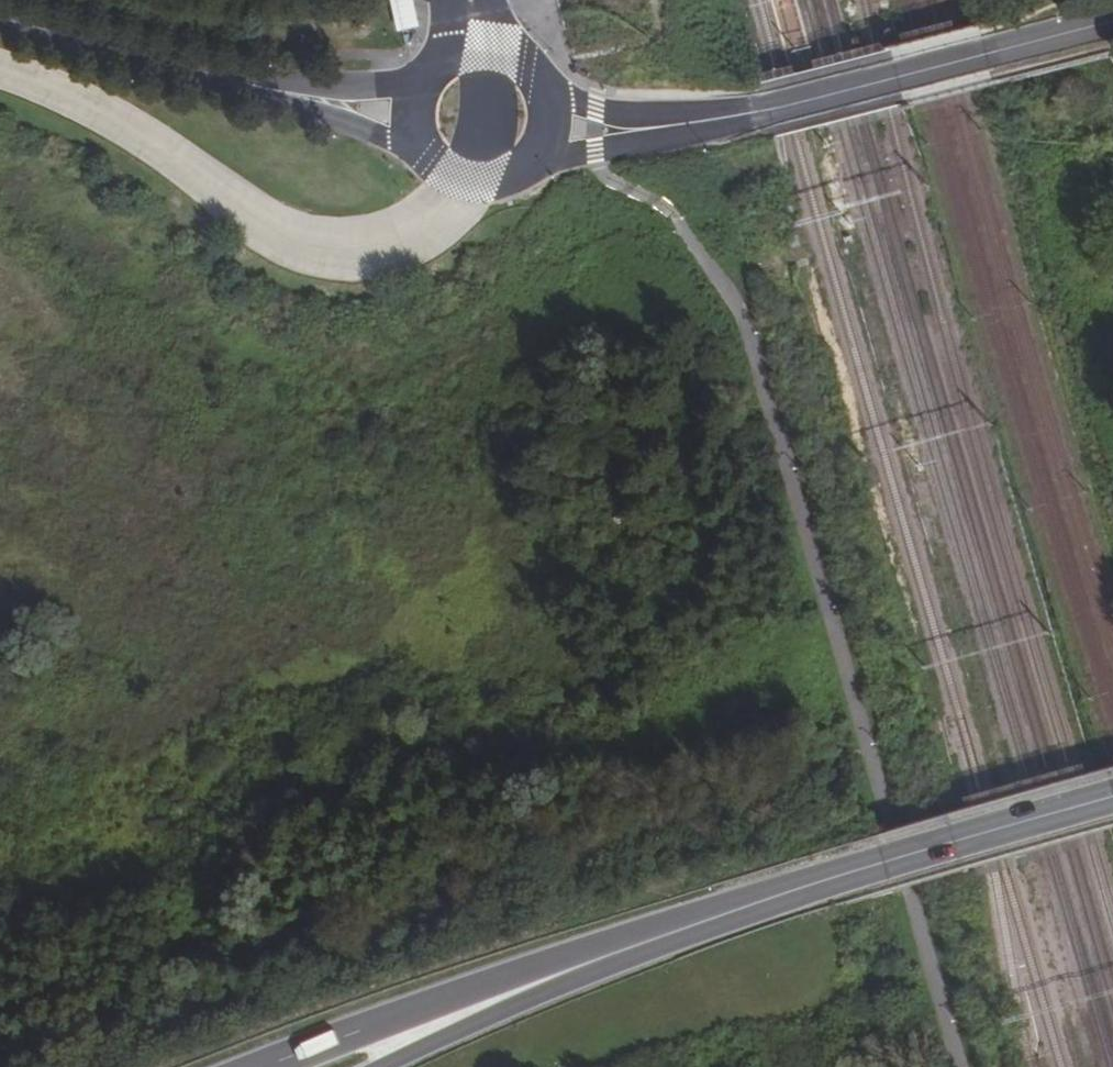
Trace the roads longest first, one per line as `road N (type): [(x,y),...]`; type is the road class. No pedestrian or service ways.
road 1 (primary): [(789,893),(532,969),(264,1066)]
road 2 (primary): [(384,1066),(541,992),(789,893)]
road 3 (tertiary): [(730,119),(1112,23)]
road 4 (primary): [(1112,797),(789,893)]
road 5 (tertiary): [(126,56),(345,123),(426,157)]
road 6 (tertiary): [(435,67),(396,85),(357,89),(126,56)]
road 7 (tertiary): [(730,119),(611,115),(541,77)]
road 8 (tertiary): [(537,162),(730,119)]
road 9 (tertiary): [(0,21),(126,56)]
road 10 (tertiary): [(426,157),(451,179),(486,187),(537,162)]
road 11 (tertiary): [(541,77),(497,49),(463,51),(435,67)]

